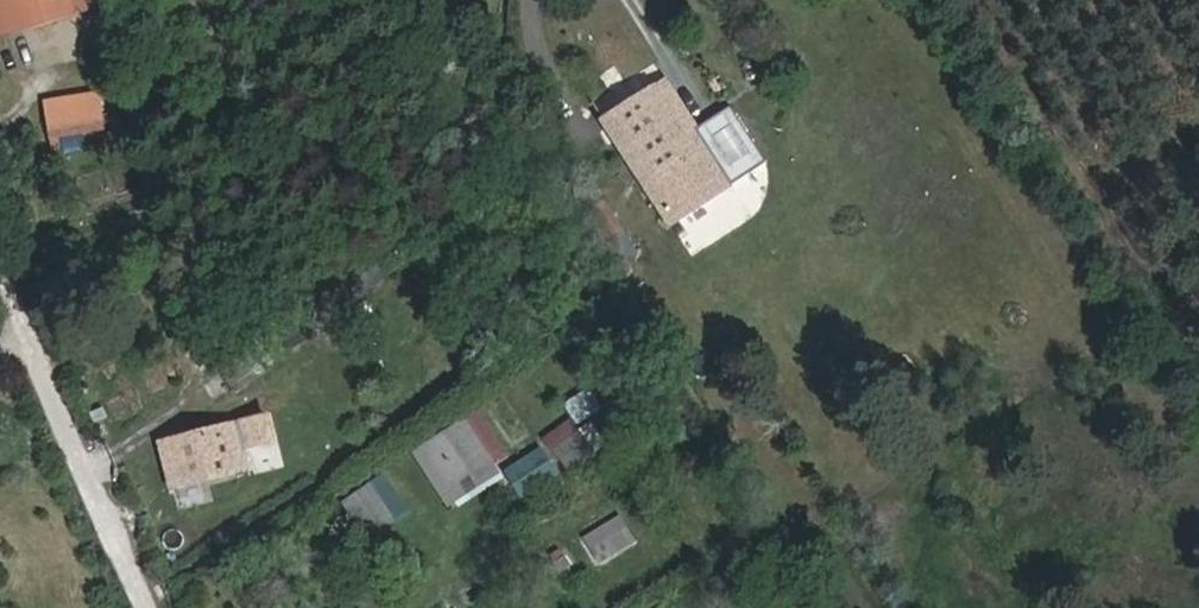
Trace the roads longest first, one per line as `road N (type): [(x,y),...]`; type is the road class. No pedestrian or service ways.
road 1 (residential): [(0,256),(66,438),(146,607)]

